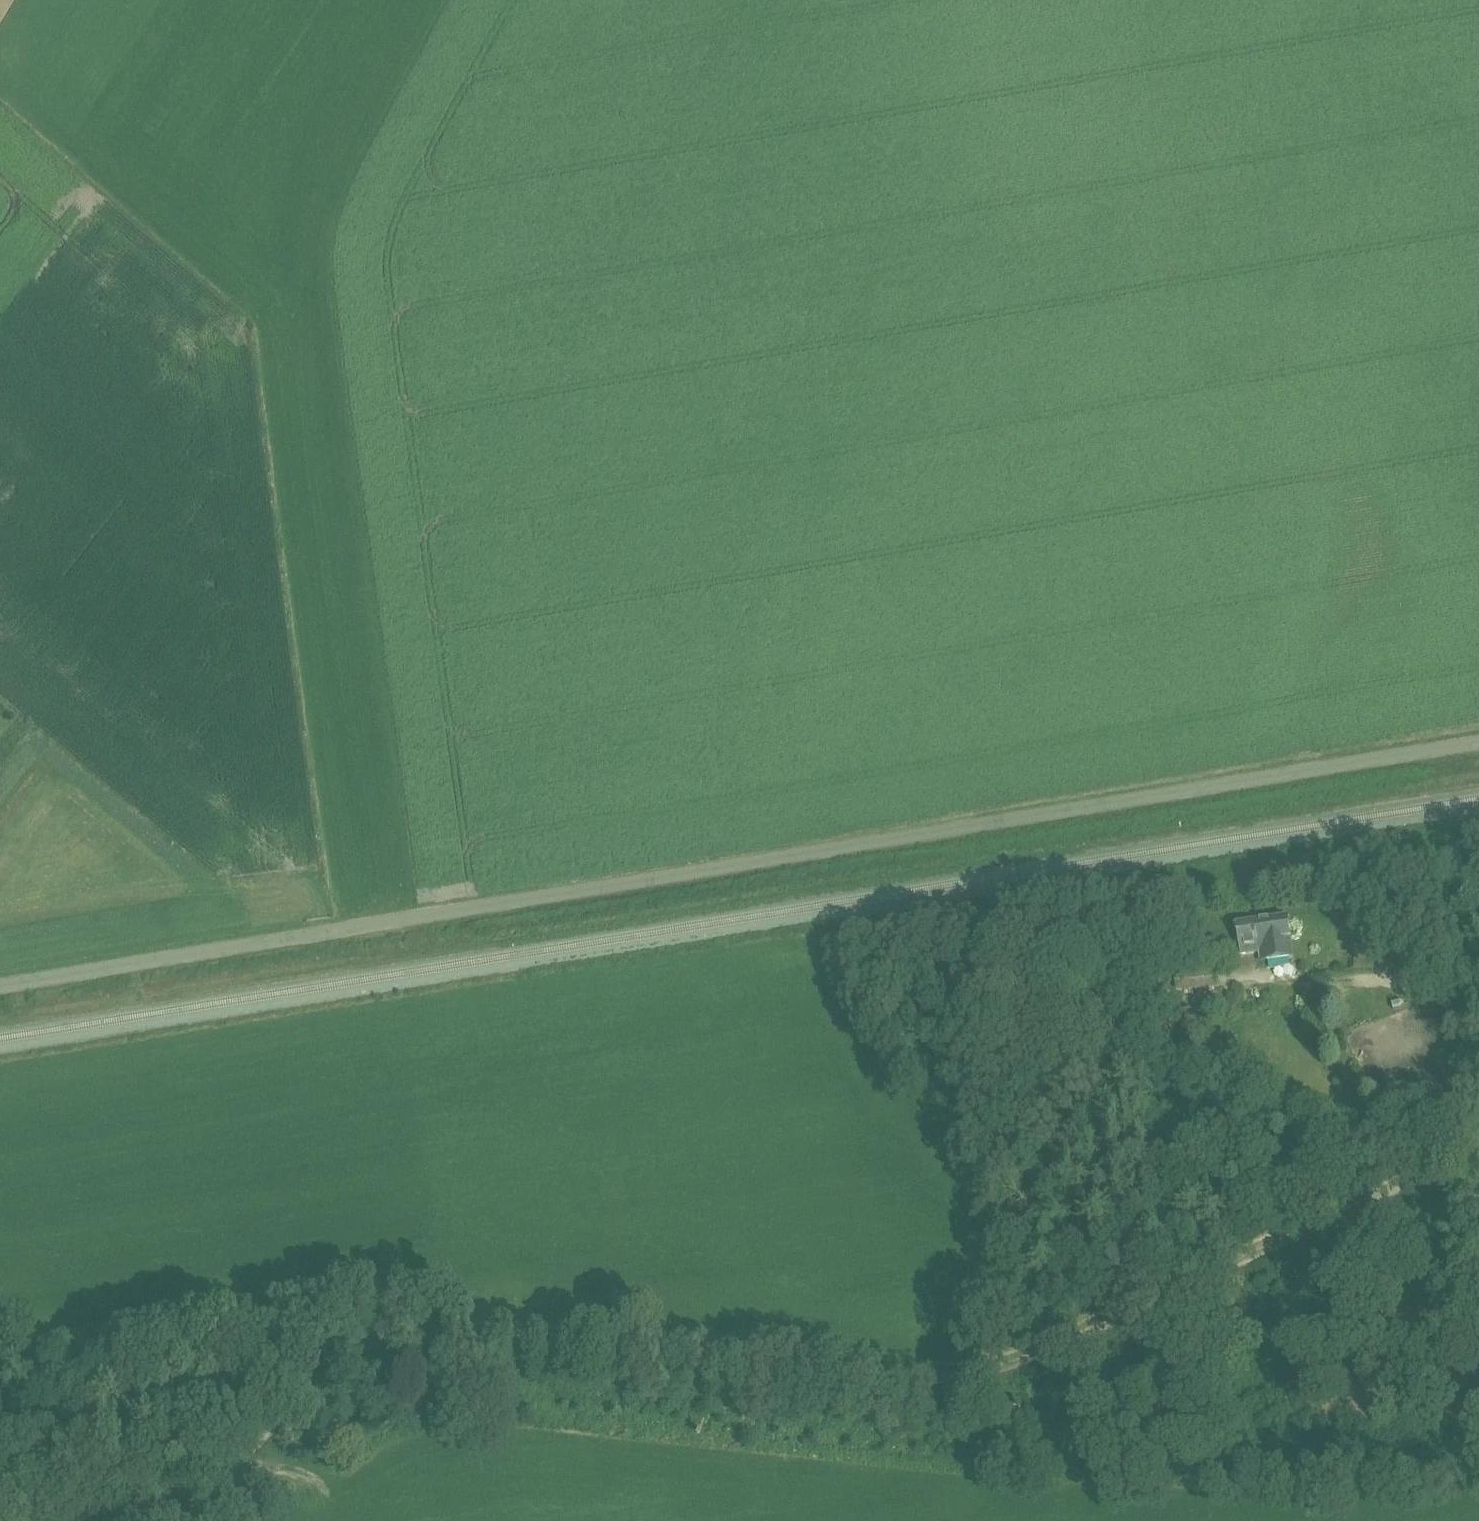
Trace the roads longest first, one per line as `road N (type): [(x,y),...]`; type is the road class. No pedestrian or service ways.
road 1 (unclassified): [(0,989),(1478,742)]
road 2 (track): [(1478,1151),(1066,1340),(957,1377),(761,1364),(609,1342),(407,1332)]
road 3 (track): [(948,1377),(995,1317),(1038,1237),(1139,989),(1162,995)]
road 4 (track): [(1084,1332),(1138,1361),(1147,1411),(1052,1450),(1034,1472)]
road 5 (track): [(234,1457),(0,1497)]
road 6 (track): [(407,1332),(353,1353),(234,1457)]

